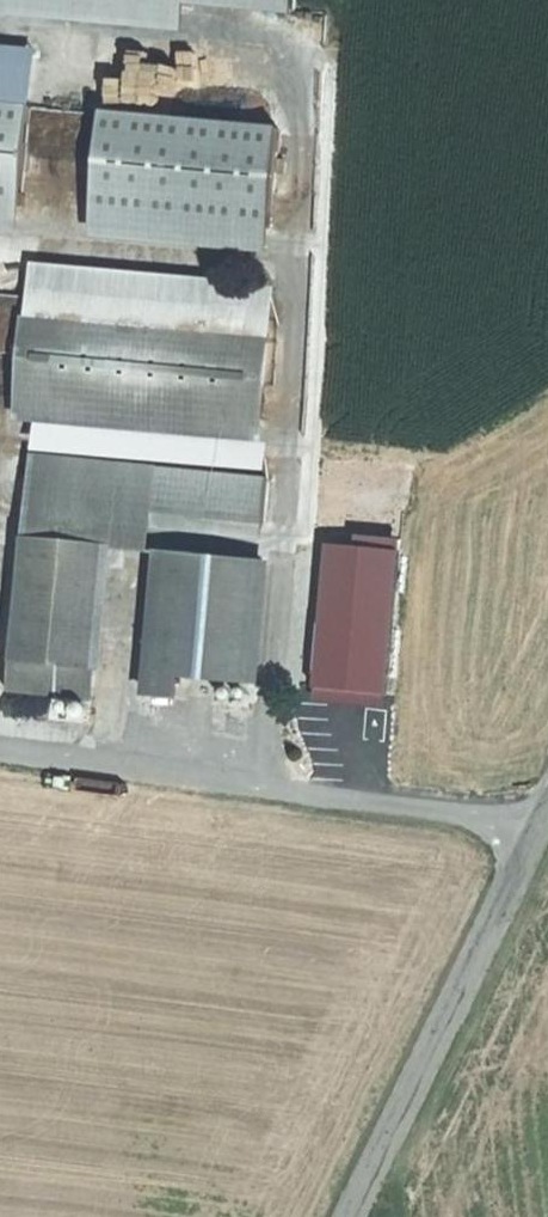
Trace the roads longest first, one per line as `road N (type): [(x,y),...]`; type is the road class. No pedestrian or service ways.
road 1 (track): [(530,840),(0,770)]
road 2 (tertiary): [(547,805),(352,1216)]

